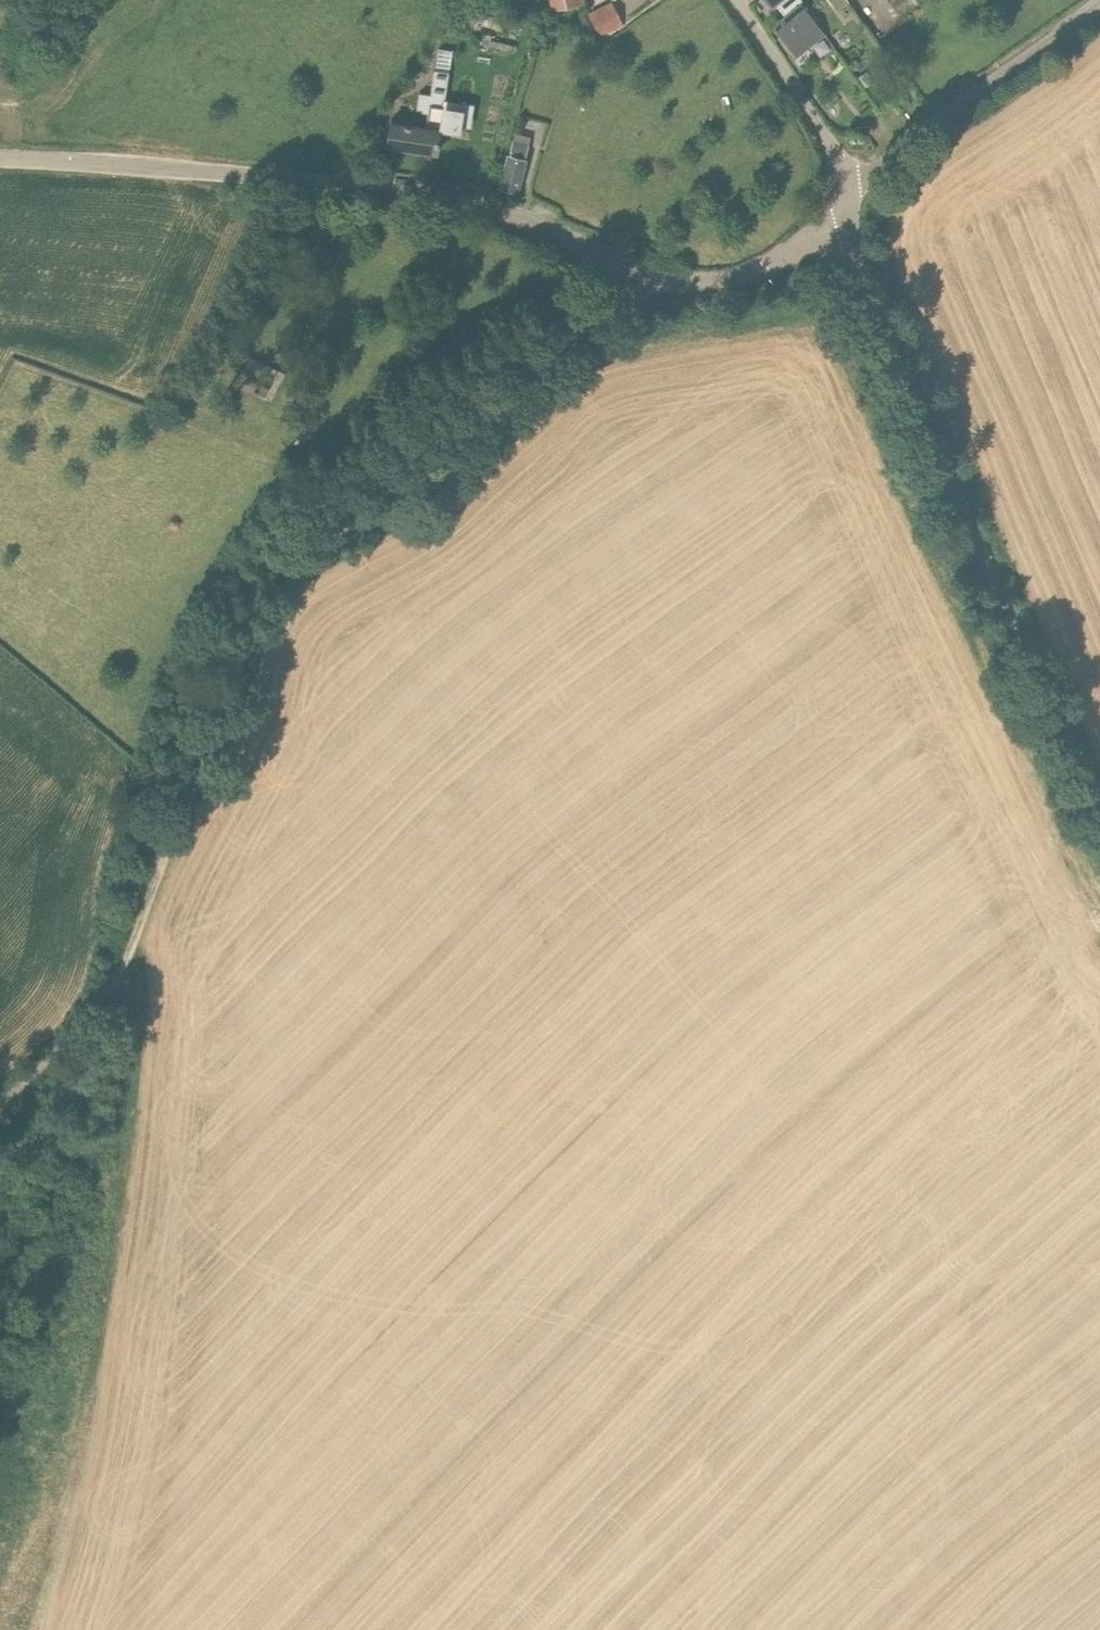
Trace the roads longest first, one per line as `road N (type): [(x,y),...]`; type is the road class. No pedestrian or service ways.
road 1 (track): [(0,1108),(82,1023),(118,969),(231,712),(252,609),(270,576),(433,462),(534,363),(613,308),(645,273)]
road 2 (unclassified): [(0,159),(423,193),(510,216),(645,273),(703,284),(733,281),(802,251),(848,204)]
road 3 (unclassified): [(1099,812),(935,446),(861,258),(848,204)]
road 4 (unclassified): [(1099,3),(935,121),(848,204)]
road 5 (unclassified): [(848,204),(837,157),(736,0)]

